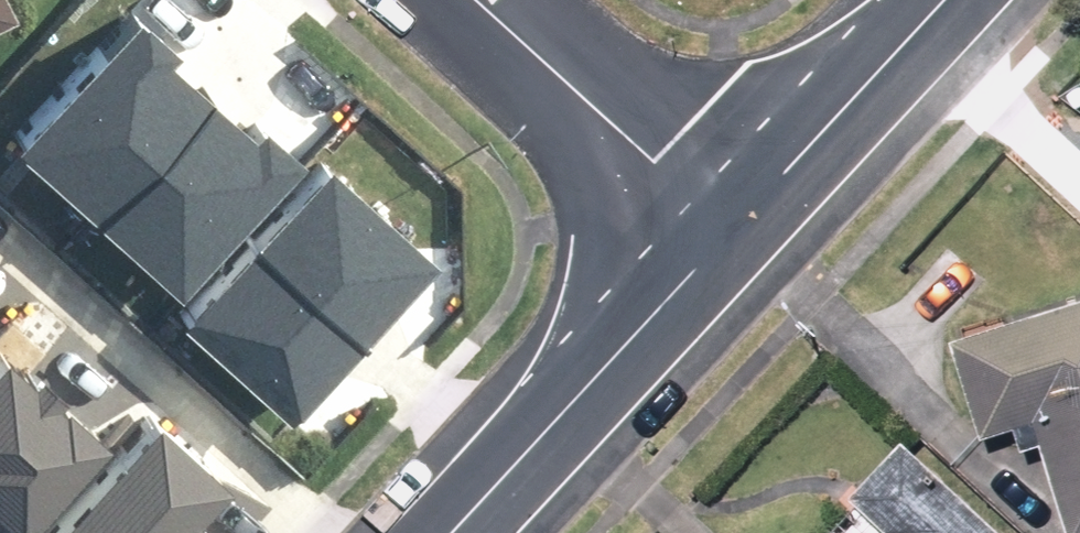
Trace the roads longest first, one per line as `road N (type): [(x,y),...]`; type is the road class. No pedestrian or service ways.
road 1 (tertiary): [(455,532),(733,233)]
road 2 (residential): [(477,0),(733,233)]
road 3 (tertiary): [(733,233),(948,0)]

